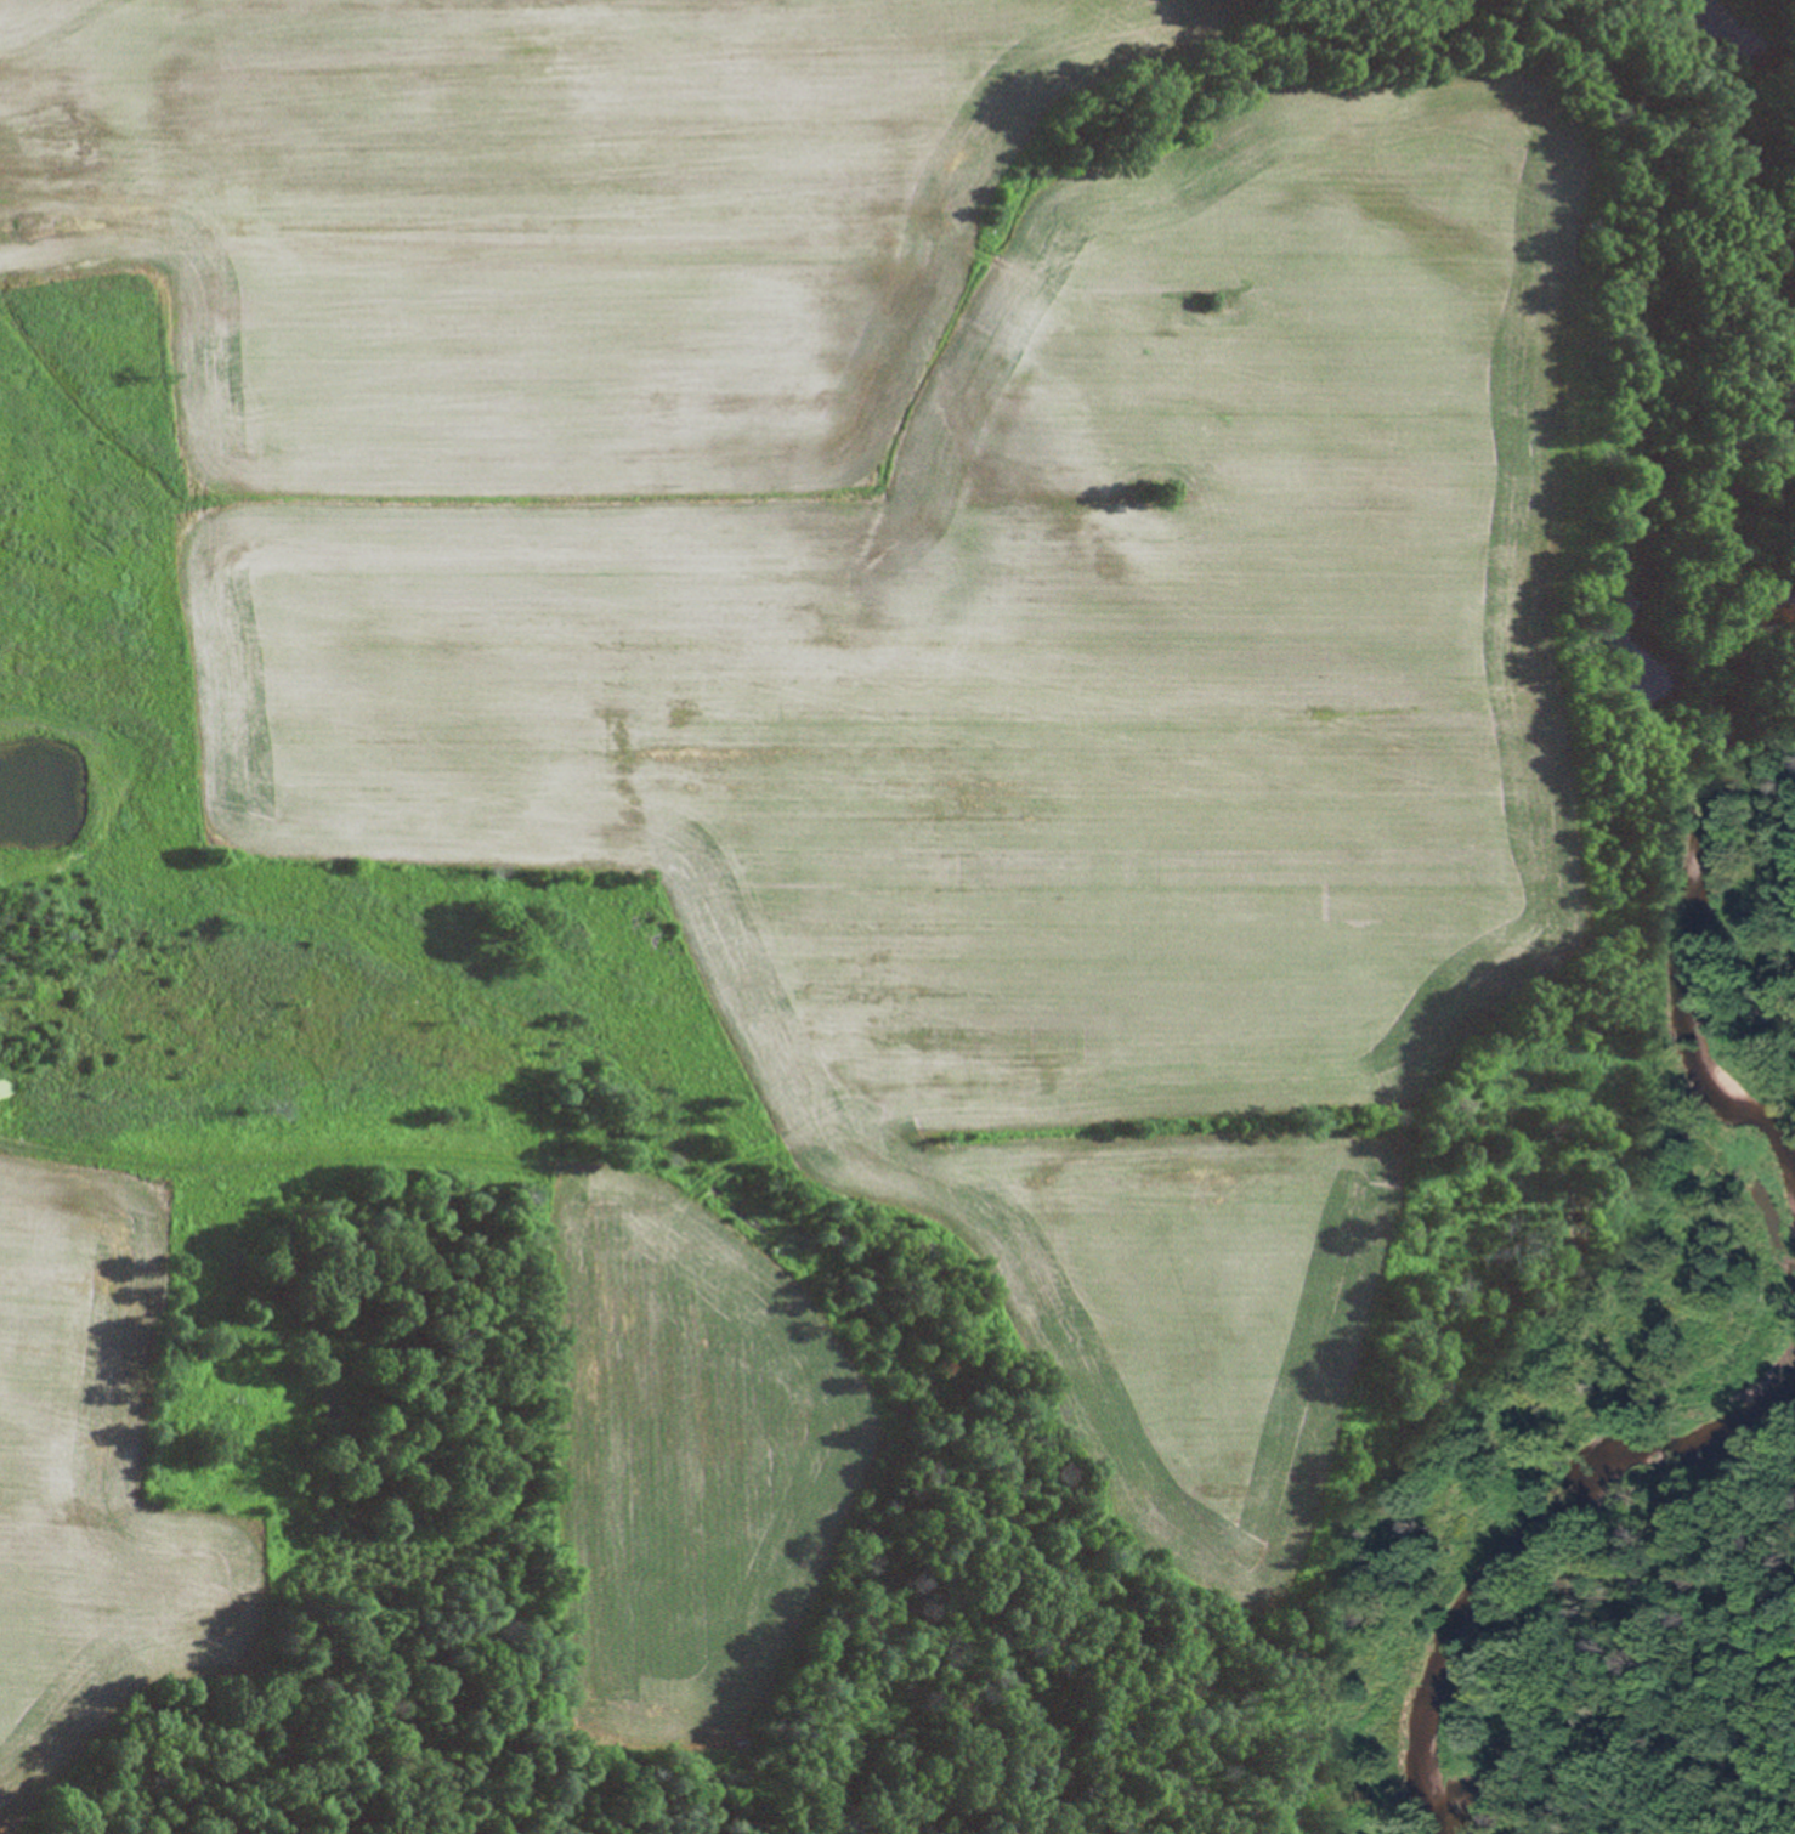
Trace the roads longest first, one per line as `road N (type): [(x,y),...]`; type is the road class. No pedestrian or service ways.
road 1 (residential): [(0,280),(164,248)]

